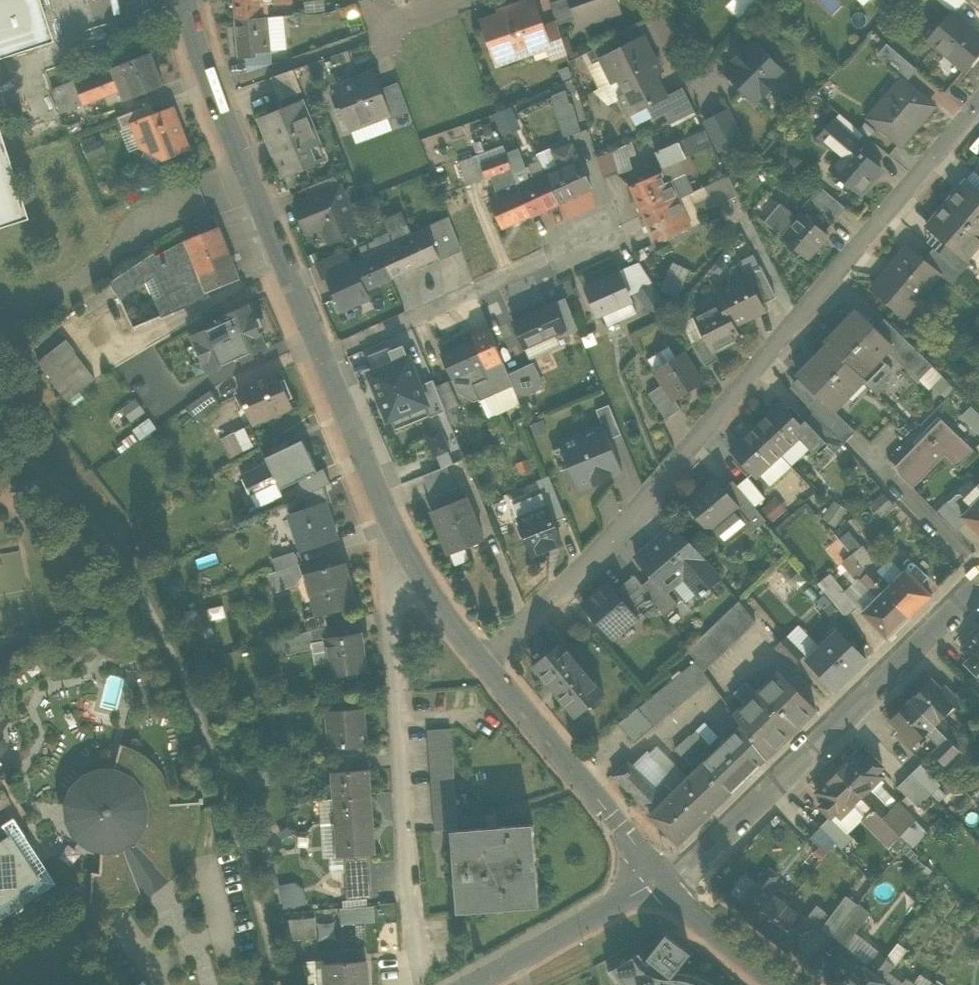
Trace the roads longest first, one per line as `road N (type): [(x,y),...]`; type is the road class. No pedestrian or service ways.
road 1 (residential): [(978,106),(615,536),(477,667)]
road 2 (residential): [(378,502),(374,546),(415,984)]
road 3 (residential): [(660,879),(978,579)]
road 4 (tertiary): [(189,0),(325,361)]
road 5 (residential): [(608,227),(325,361)]
road 6 (tertiary): [(477,667),(660,879)]
road 7 (residential): [(660,879),(472,984)]
road 8 (tertiary): [(378,502),(477,667)]
road 9 (tertiary): [(660,879),(775,984)]
road 10 (tertiary): [(325,361),(378,502)]

